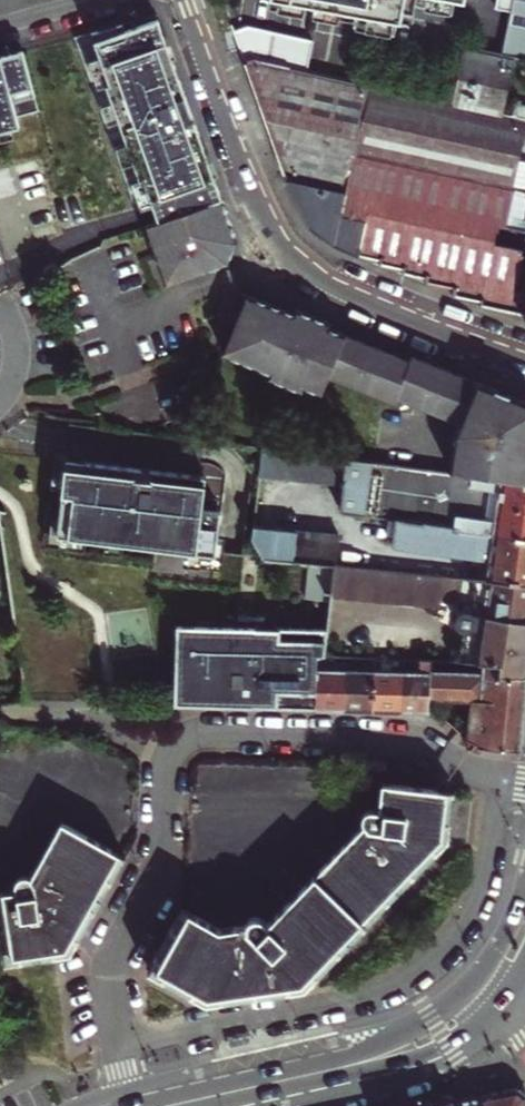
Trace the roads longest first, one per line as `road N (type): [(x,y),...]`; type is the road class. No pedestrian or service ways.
road 1 (tertiary): [(180,0),(266,227),(286,256),(339,291),(524,363)]
road 2 (primary): [(463,994),(384,1038),(105,1105)]
road 3 (primary): [(246,1105),(398,1068),(497,1013)]

